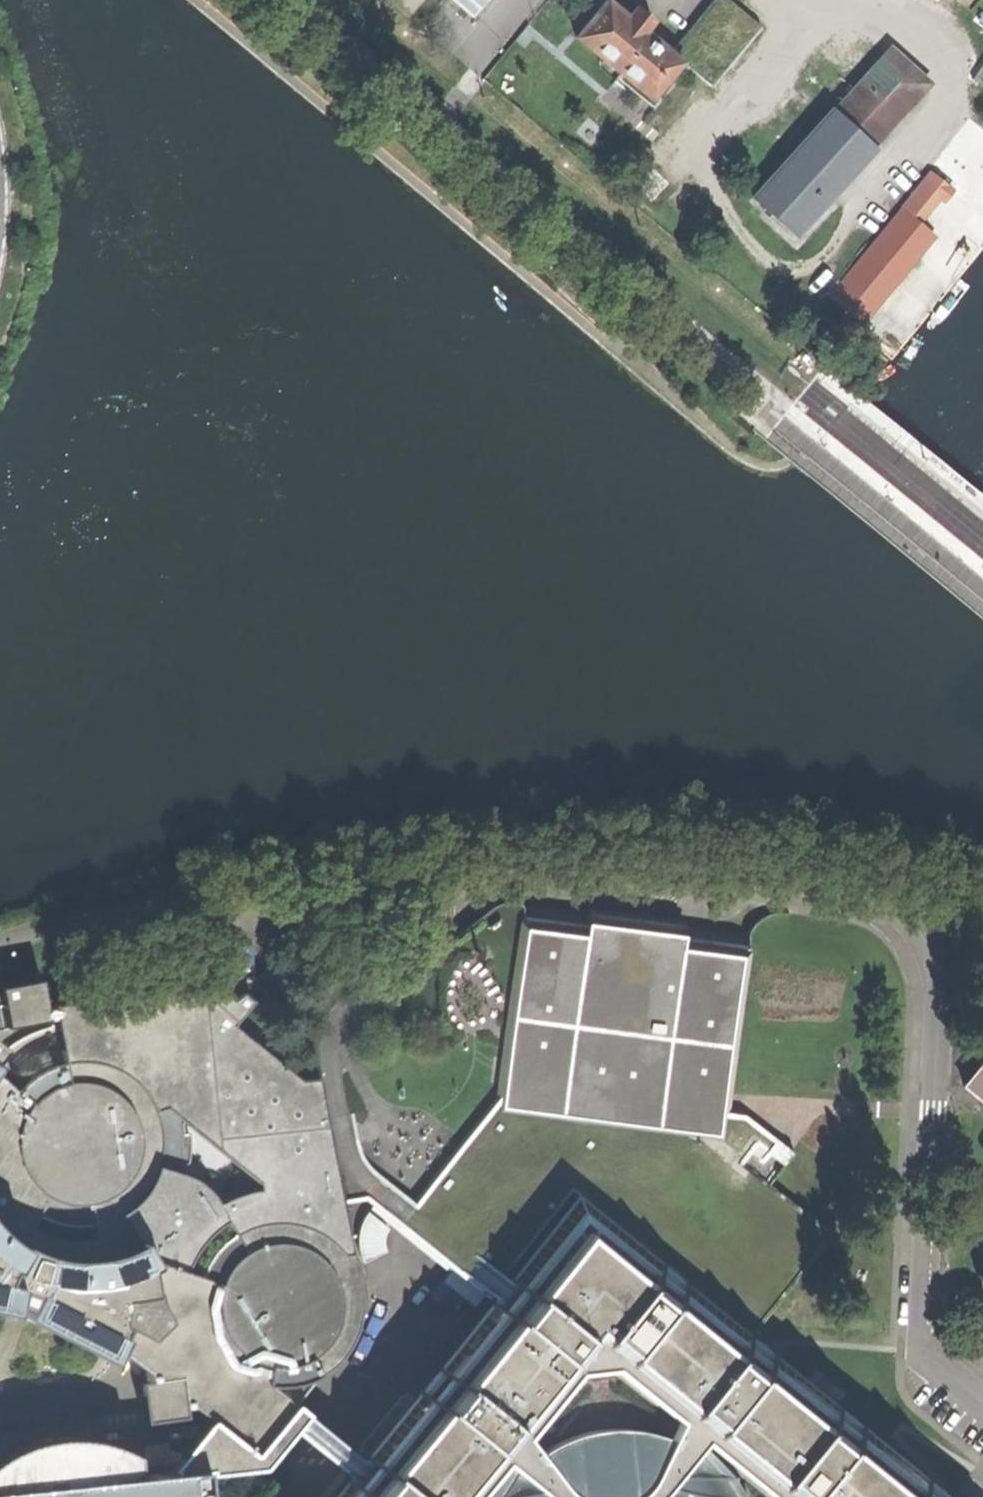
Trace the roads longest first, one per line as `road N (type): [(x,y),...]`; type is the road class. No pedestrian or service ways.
road 1 (unclassified): [(982,1416),(926,1370),(943,994),(925,892)]

